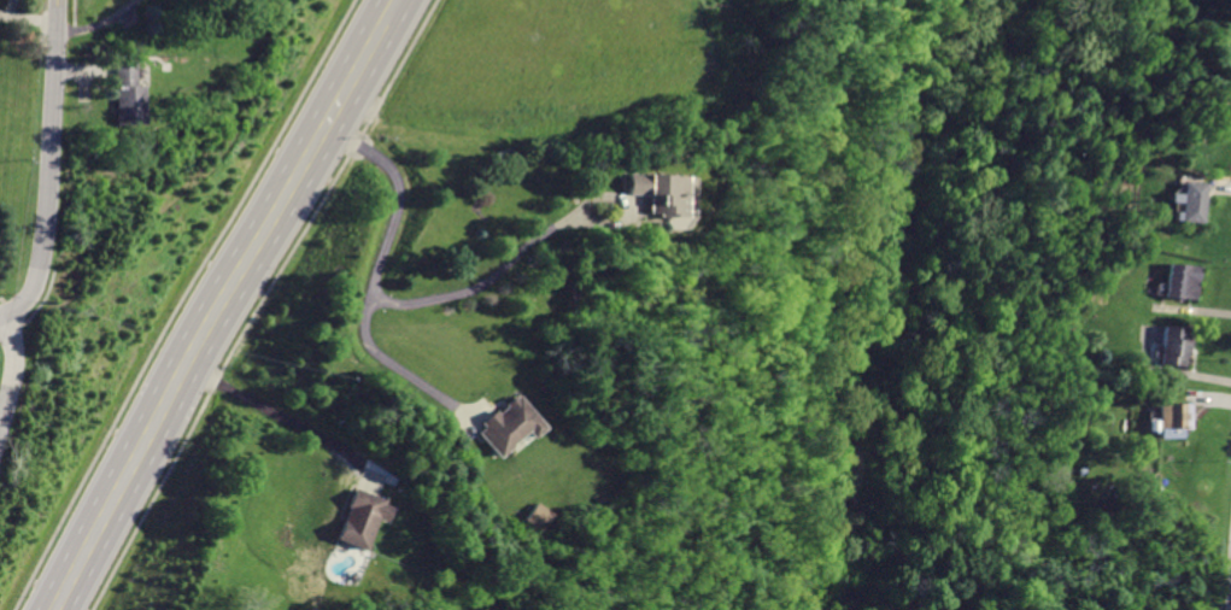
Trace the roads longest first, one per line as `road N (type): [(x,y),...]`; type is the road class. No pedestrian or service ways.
road 1 (secondary): [(395,0),(56,609)]
road 2 (residential): [(57,0),(41,262),(34,297),(7,318)]

